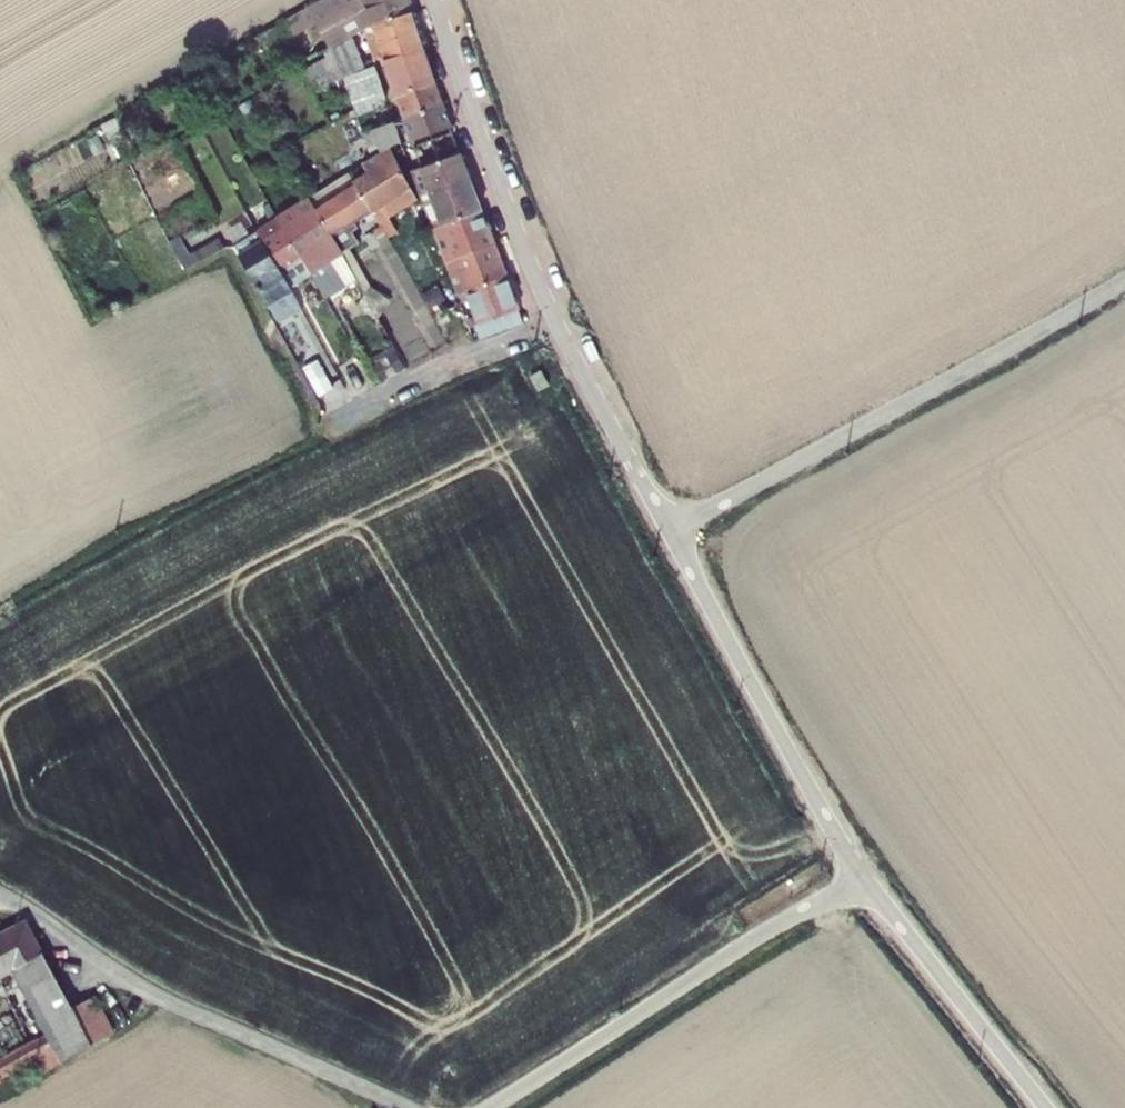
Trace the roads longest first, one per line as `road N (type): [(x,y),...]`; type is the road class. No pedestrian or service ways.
road 1 (unclassified): [(669,531),(1124,279)]
road 2 (unclassified): [(403,1107),(126,981),(0,894)]
road 3 (unclassified): [(491,1107),(863,874)]
road 4 (unclassified): [(669,531),(863,874)]
road 5 (track): [(0,619),(334,428)]
road 6 (unclassified): [(434,0),(506,207),(557,322)]
road 7 (unclassified): [(863,874),(1048,1107)]
road 8 (unclassified): [(334,428),(557,322)]
road 9 (unclassified): [(557,322),(669,531)]

